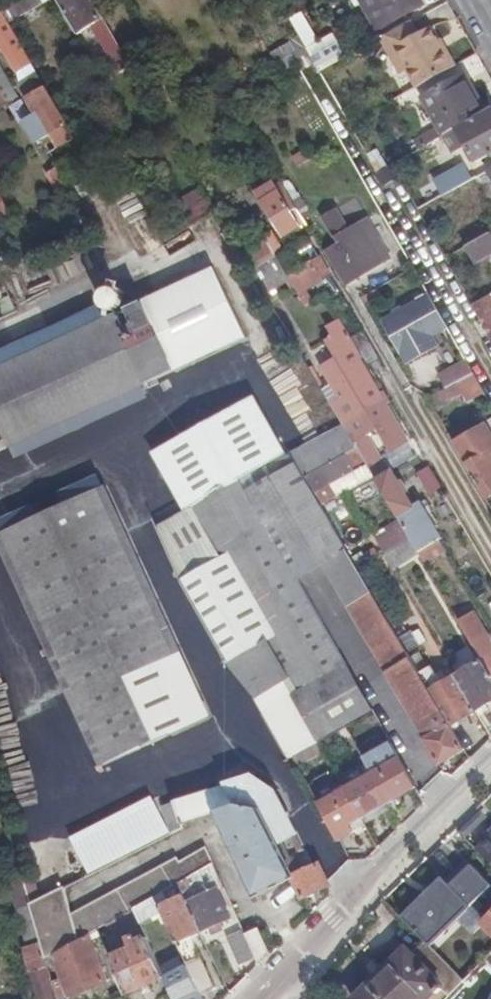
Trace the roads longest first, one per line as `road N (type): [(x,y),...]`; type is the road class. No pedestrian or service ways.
road 1 (track): [(308,230),(490,529)]
road 2 (residential): [(266,998),(333,919),(490,766)]
road 3 (track): [(383,373),(490,556)]

